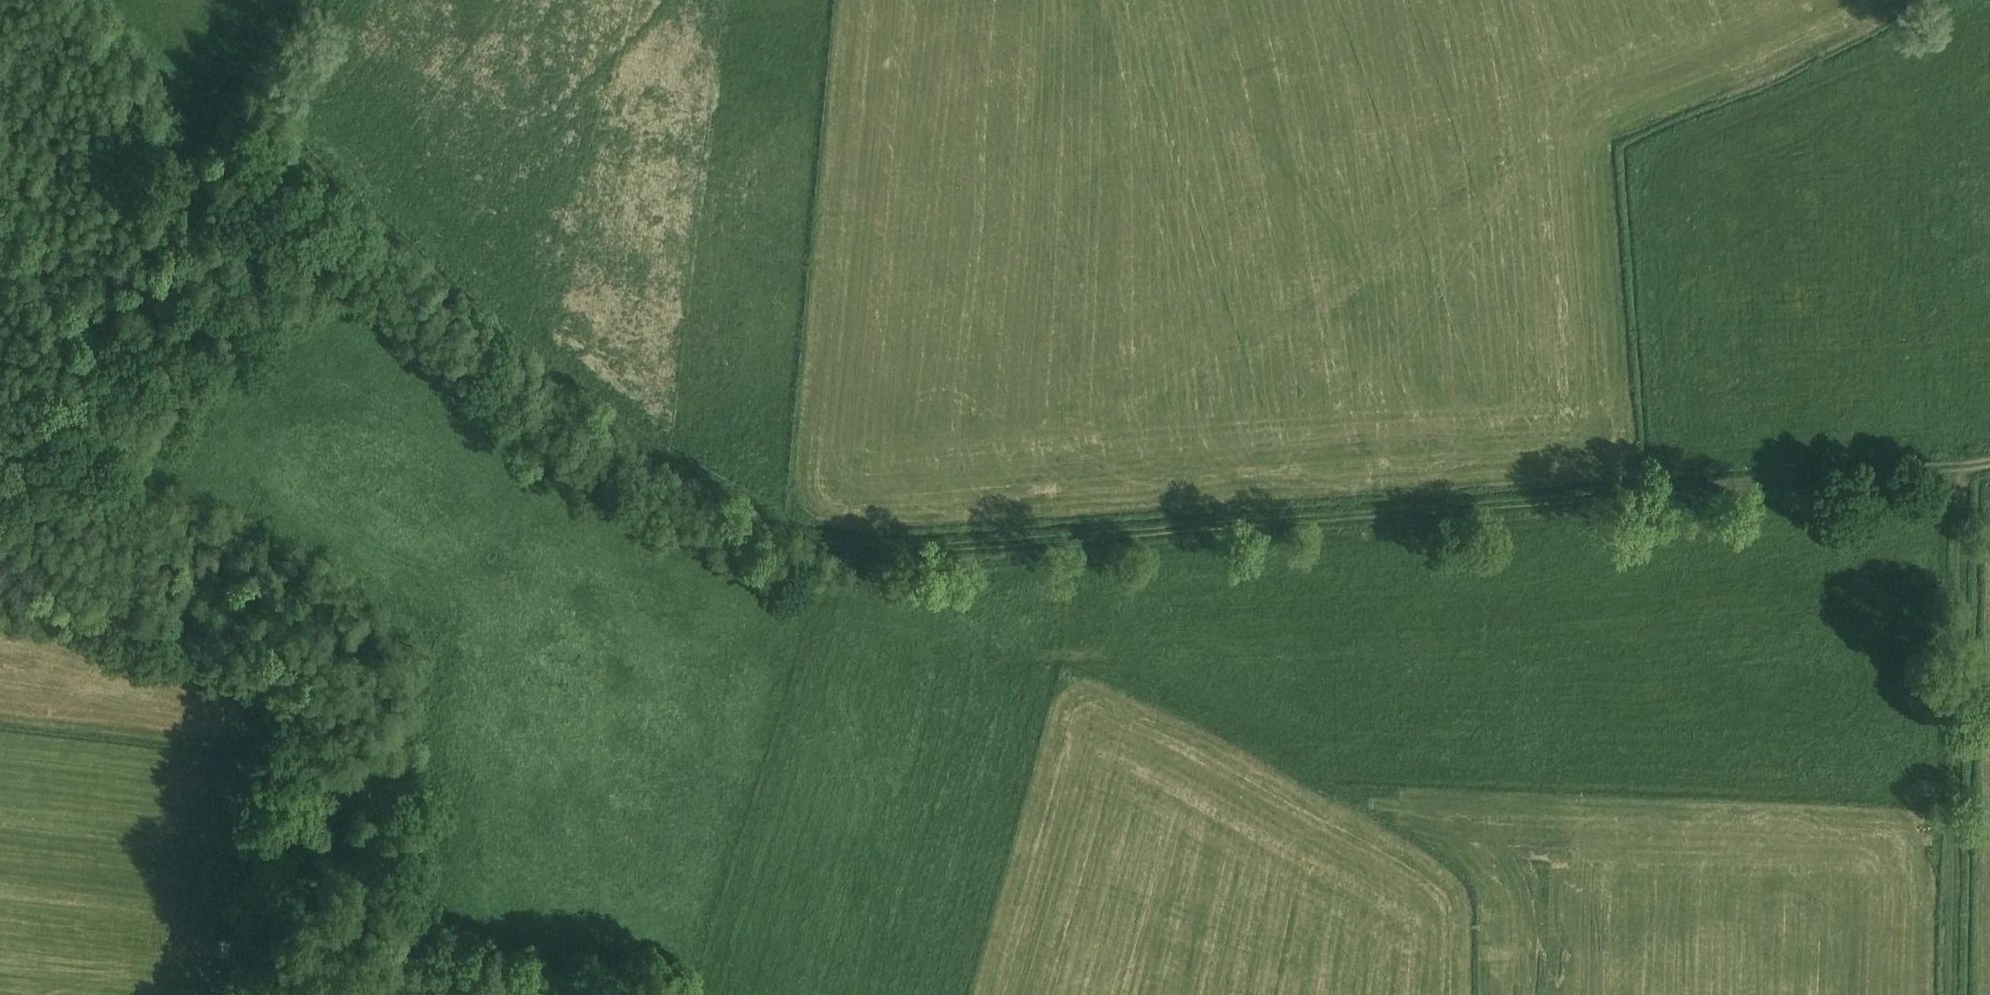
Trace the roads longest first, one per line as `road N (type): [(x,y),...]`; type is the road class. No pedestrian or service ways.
road 1 (track): [(906,553),(1989,463)]
road 2 (track): [(1954,994),(1959,466)]

